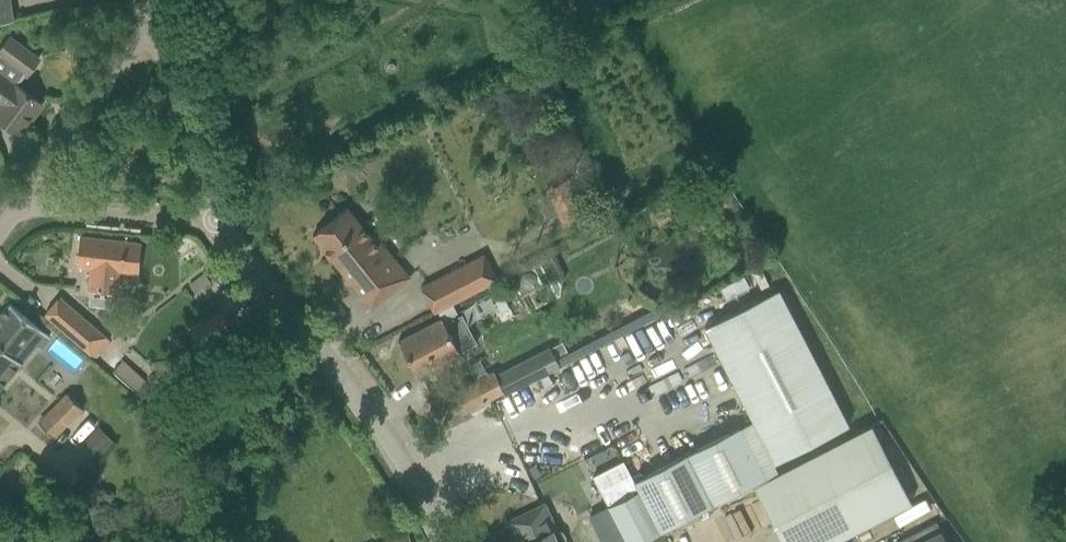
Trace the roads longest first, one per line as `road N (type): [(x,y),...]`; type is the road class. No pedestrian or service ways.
road 1 (unclassified): [(440,541),(325,355),(217,219)]
road 2 (unclassified): [(19,204),(131,47),(161,28)]
road 3 (unclassified): [(217,219),(183,139),(161,28)]
road 4 (unclassified): [(217,219),(19,204)]

